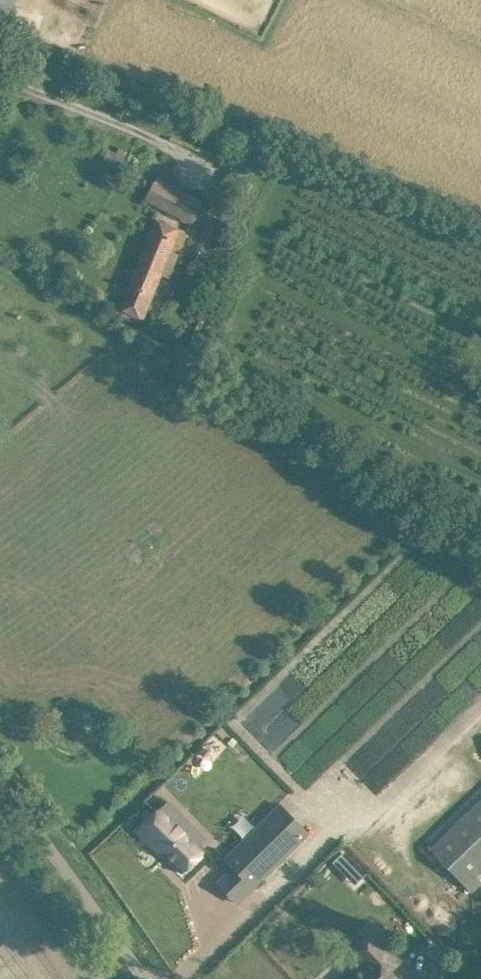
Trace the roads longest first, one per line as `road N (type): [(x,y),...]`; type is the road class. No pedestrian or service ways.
road 1 (unclassified): [(136,978),(0,792)]

